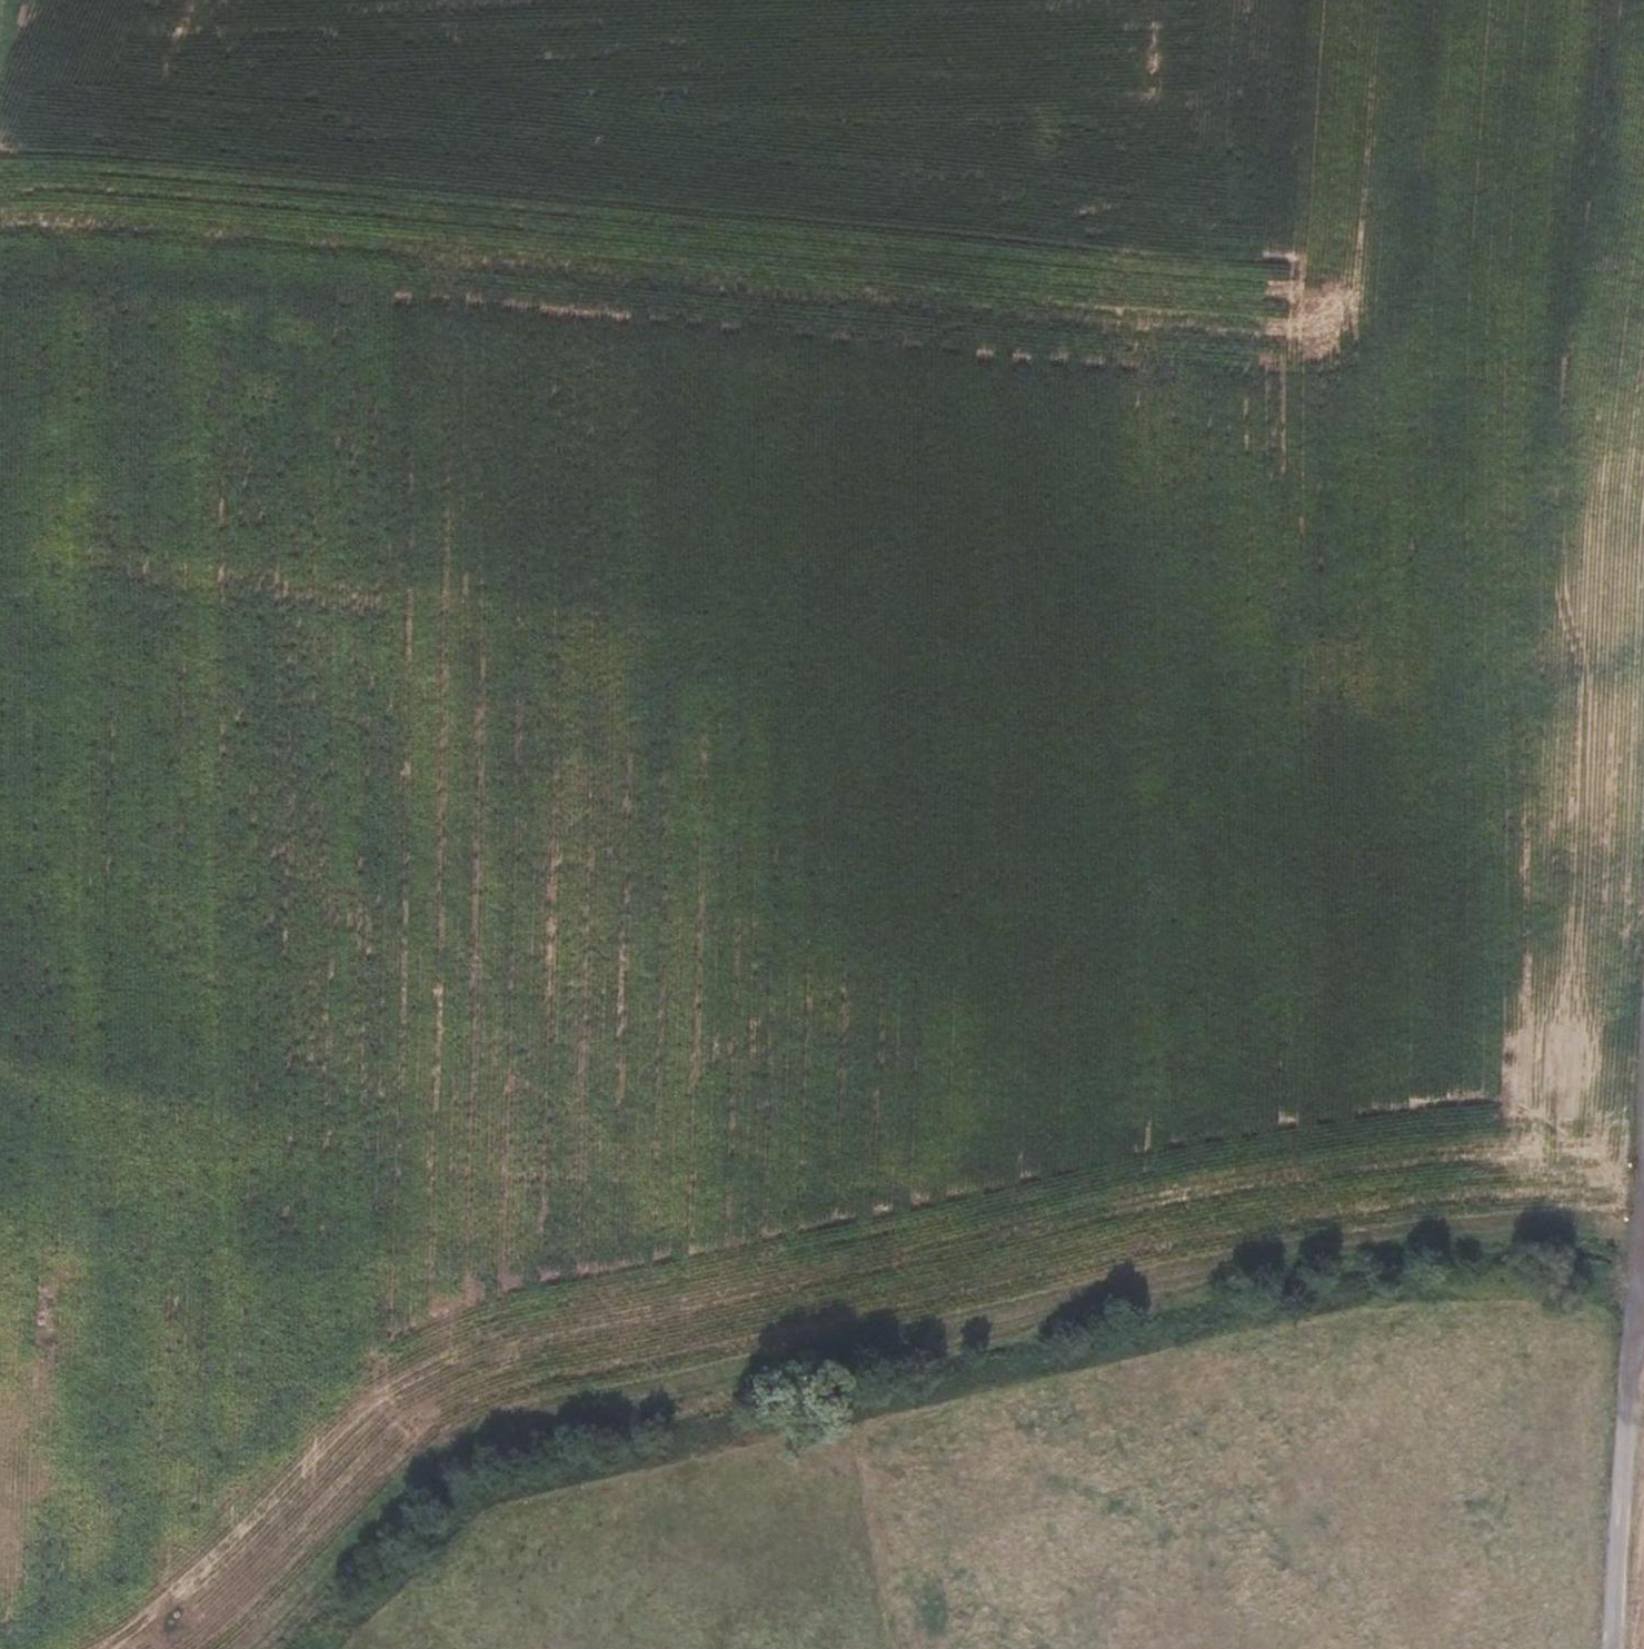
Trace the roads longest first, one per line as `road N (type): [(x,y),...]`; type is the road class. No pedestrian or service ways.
road 1 (track): [(1643,1276),(1618,1648)]

